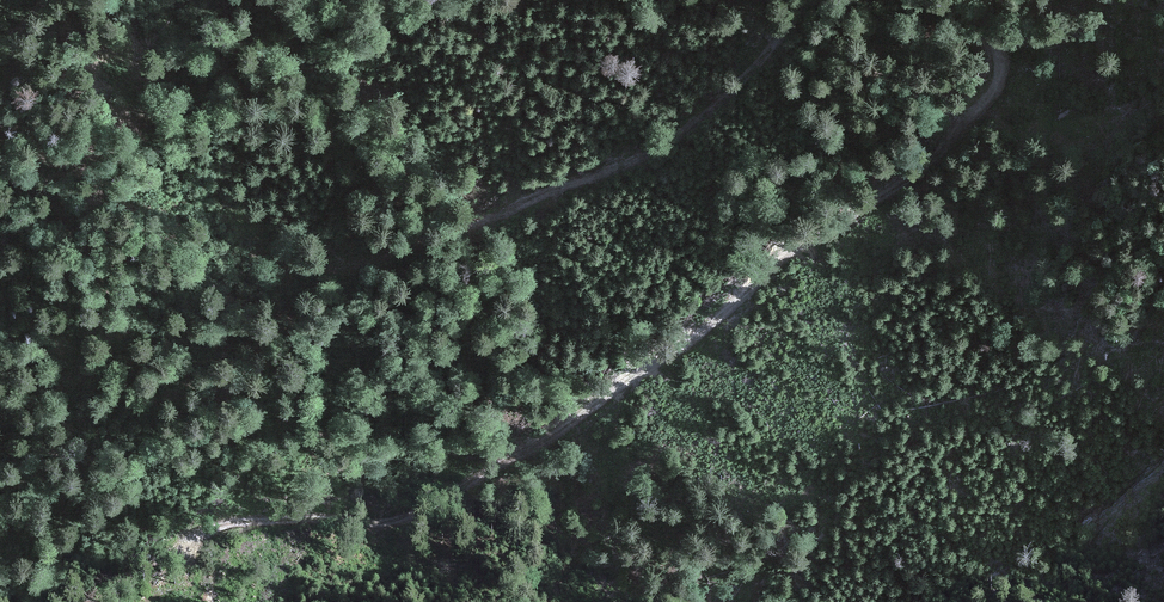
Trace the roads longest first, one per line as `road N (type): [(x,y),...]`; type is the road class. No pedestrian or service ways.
road 1 (track): [(990,0),(1001,73),(991,98),(926,164),(784,257),(693,341),(556,433),(405,514),(236,525),(177,551),(107,601)]
road 2 (track): [(269,272),(359,263),(609,169),(696,122),(806,0)]

